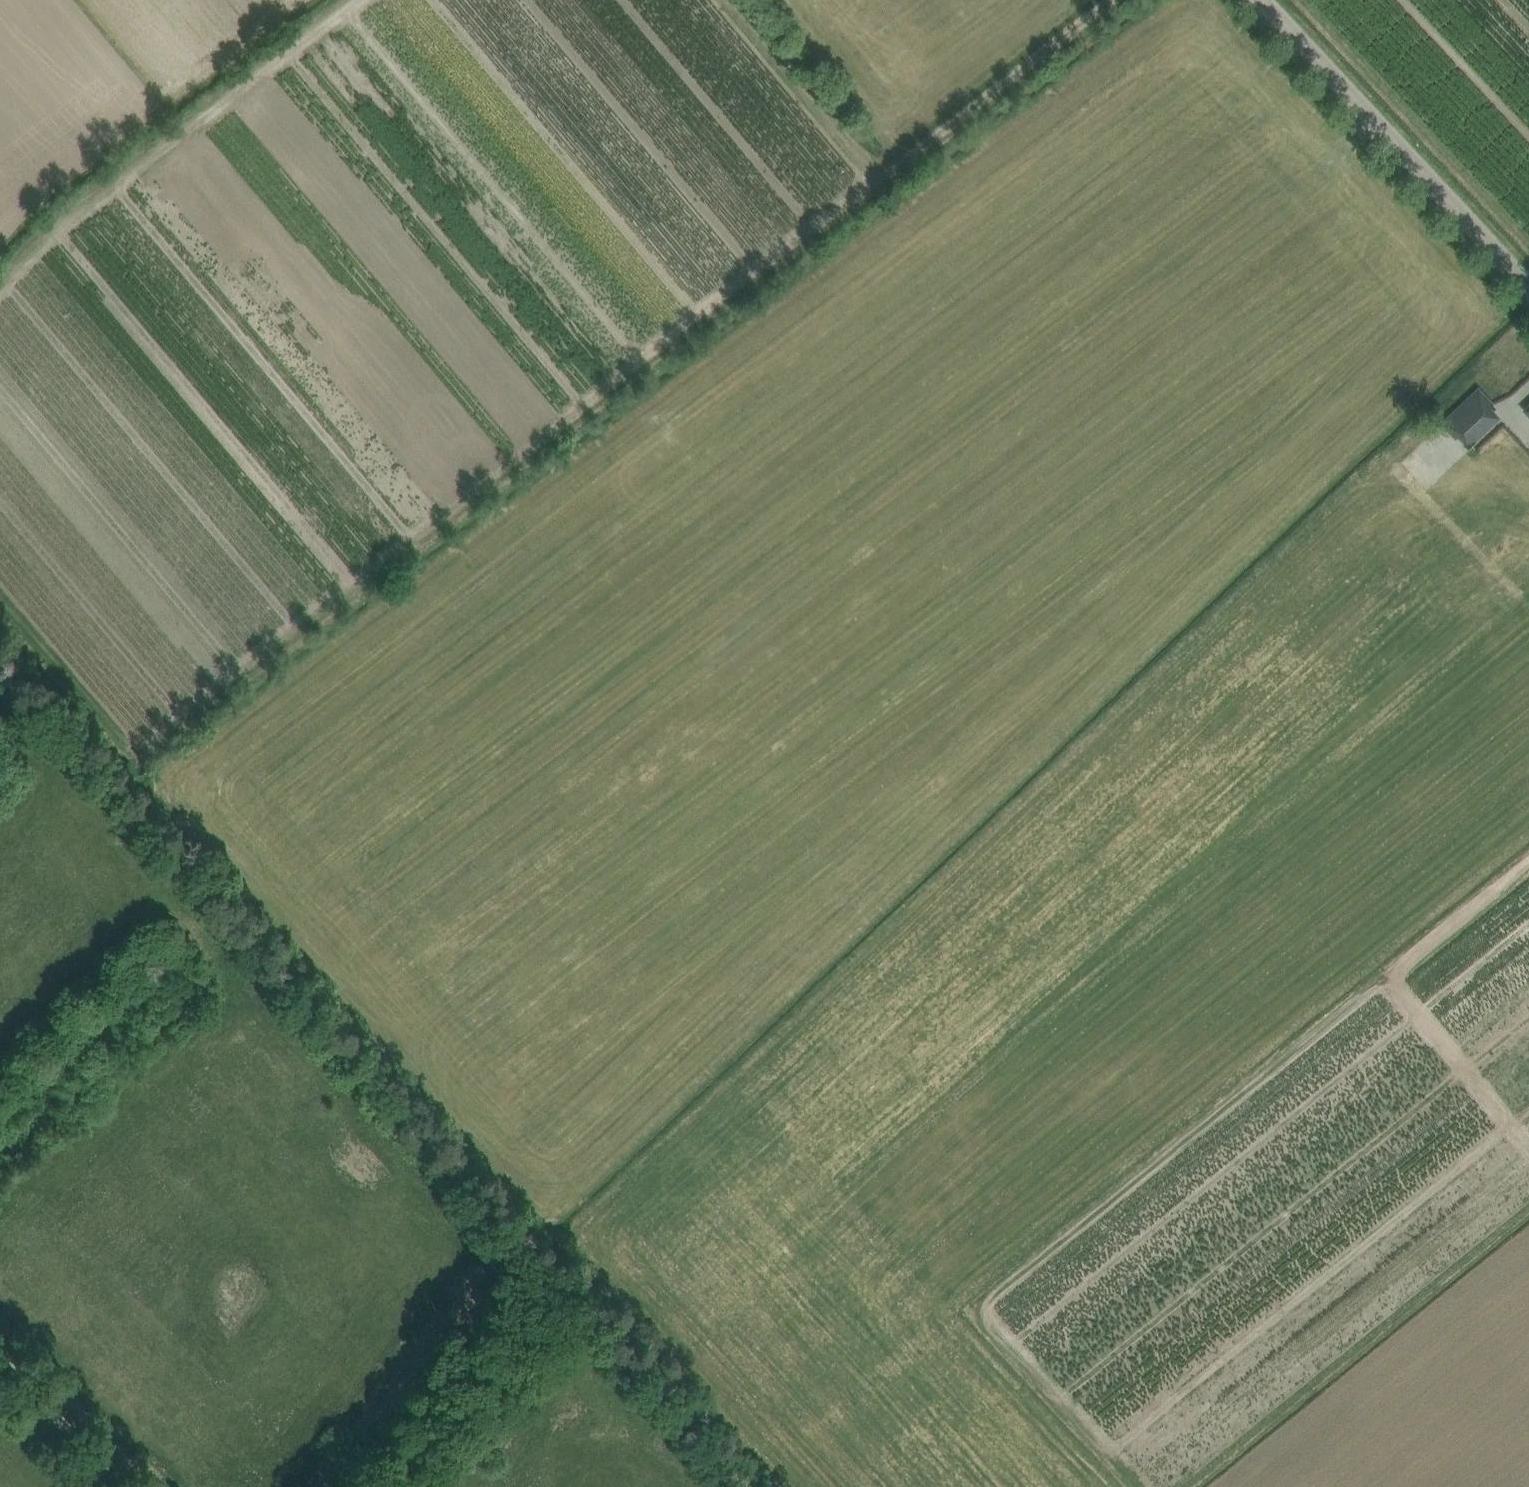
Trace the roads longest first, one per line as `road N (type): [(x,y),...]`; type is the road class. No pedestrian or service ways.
road 1 (unclassified): [(1528,298),(1249,0)]
road 2 (track): [(0,1362),(115,1486)]

